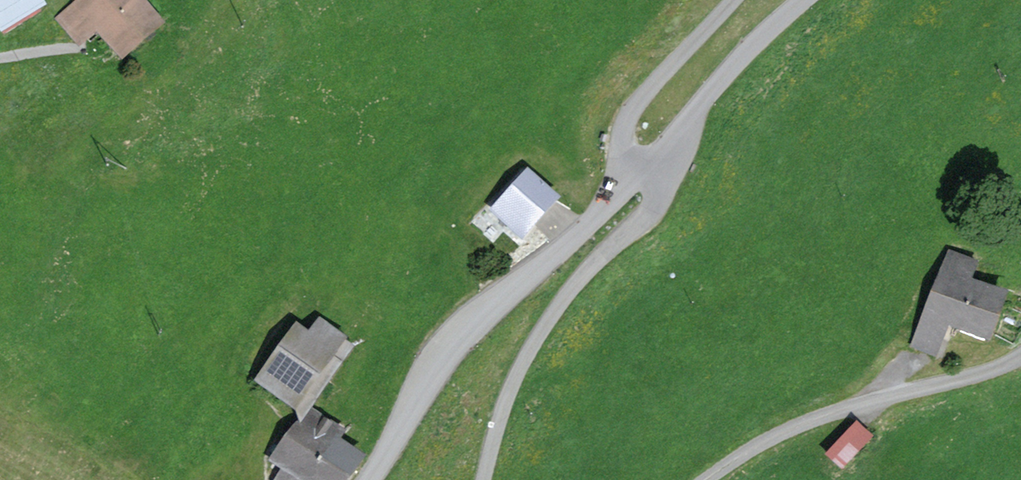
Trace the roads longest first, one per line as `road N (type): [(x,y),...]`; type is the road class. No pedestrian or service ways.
road 1 (residential): [(370,479),(455,338),(646,170),(800,0)]
road 2 (track): [(733,0),(631,110),(624,136),(659,193),(538,334),(513,381),(485,479)]
road 3 (track): [(706,479),(802,422),(1020,356)]

